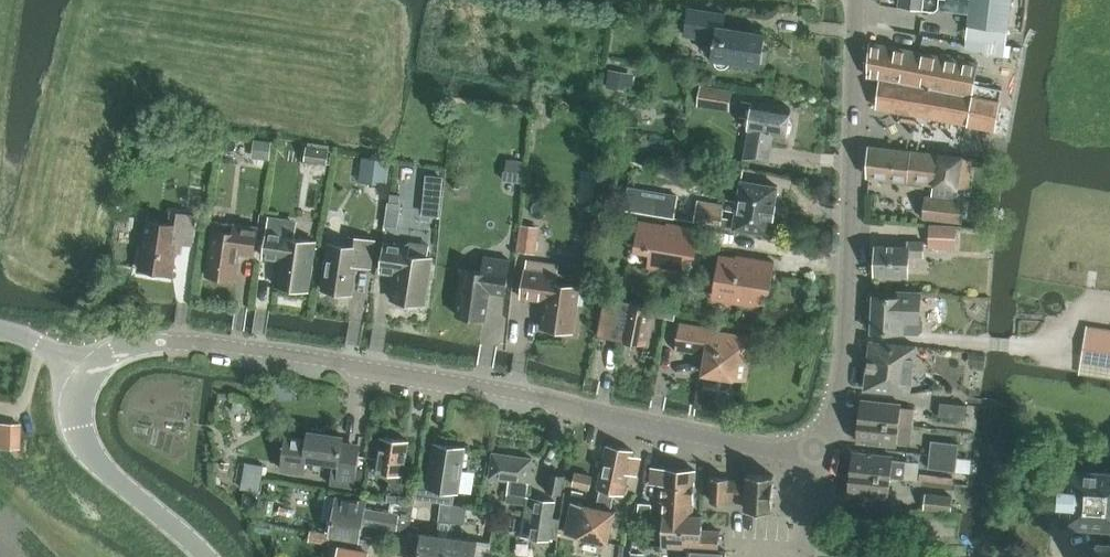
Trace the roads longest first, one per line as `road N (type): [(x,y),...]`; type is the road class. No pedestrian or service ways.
road 1 (tertiary): [(819,456),(481,387),(216,347),(137,343),(88,370)]
road 2 (tertiary): [(845,360),(858,0)]
road 3 (tertiary): [(210,556),(84,445),(76,403),(88,370)]

